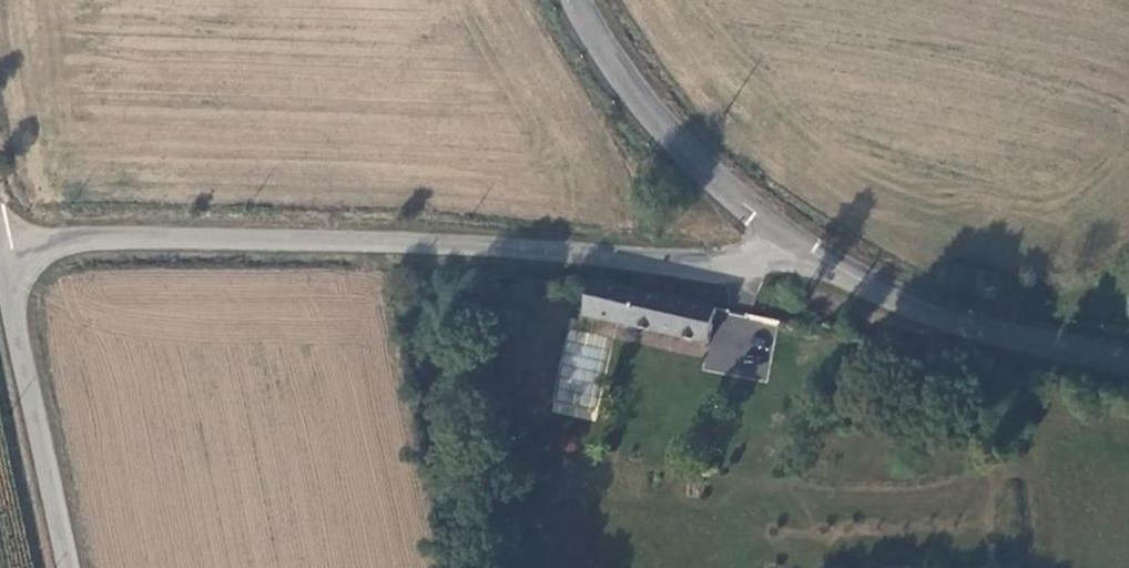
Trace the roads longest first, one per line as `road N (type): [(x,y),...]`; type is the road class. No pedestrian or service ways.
road 1 (residential): [(776,233),(735,262),(380,241),(0,245)]
road 2 (tertiary): [(1128,361),(1002,332),(889,294),(776,233)]
road 3 (tertiary): [(776,233),(676,150),(595,56),(566,0)]
road 4 (residential): [(0,265),(62,567)]

